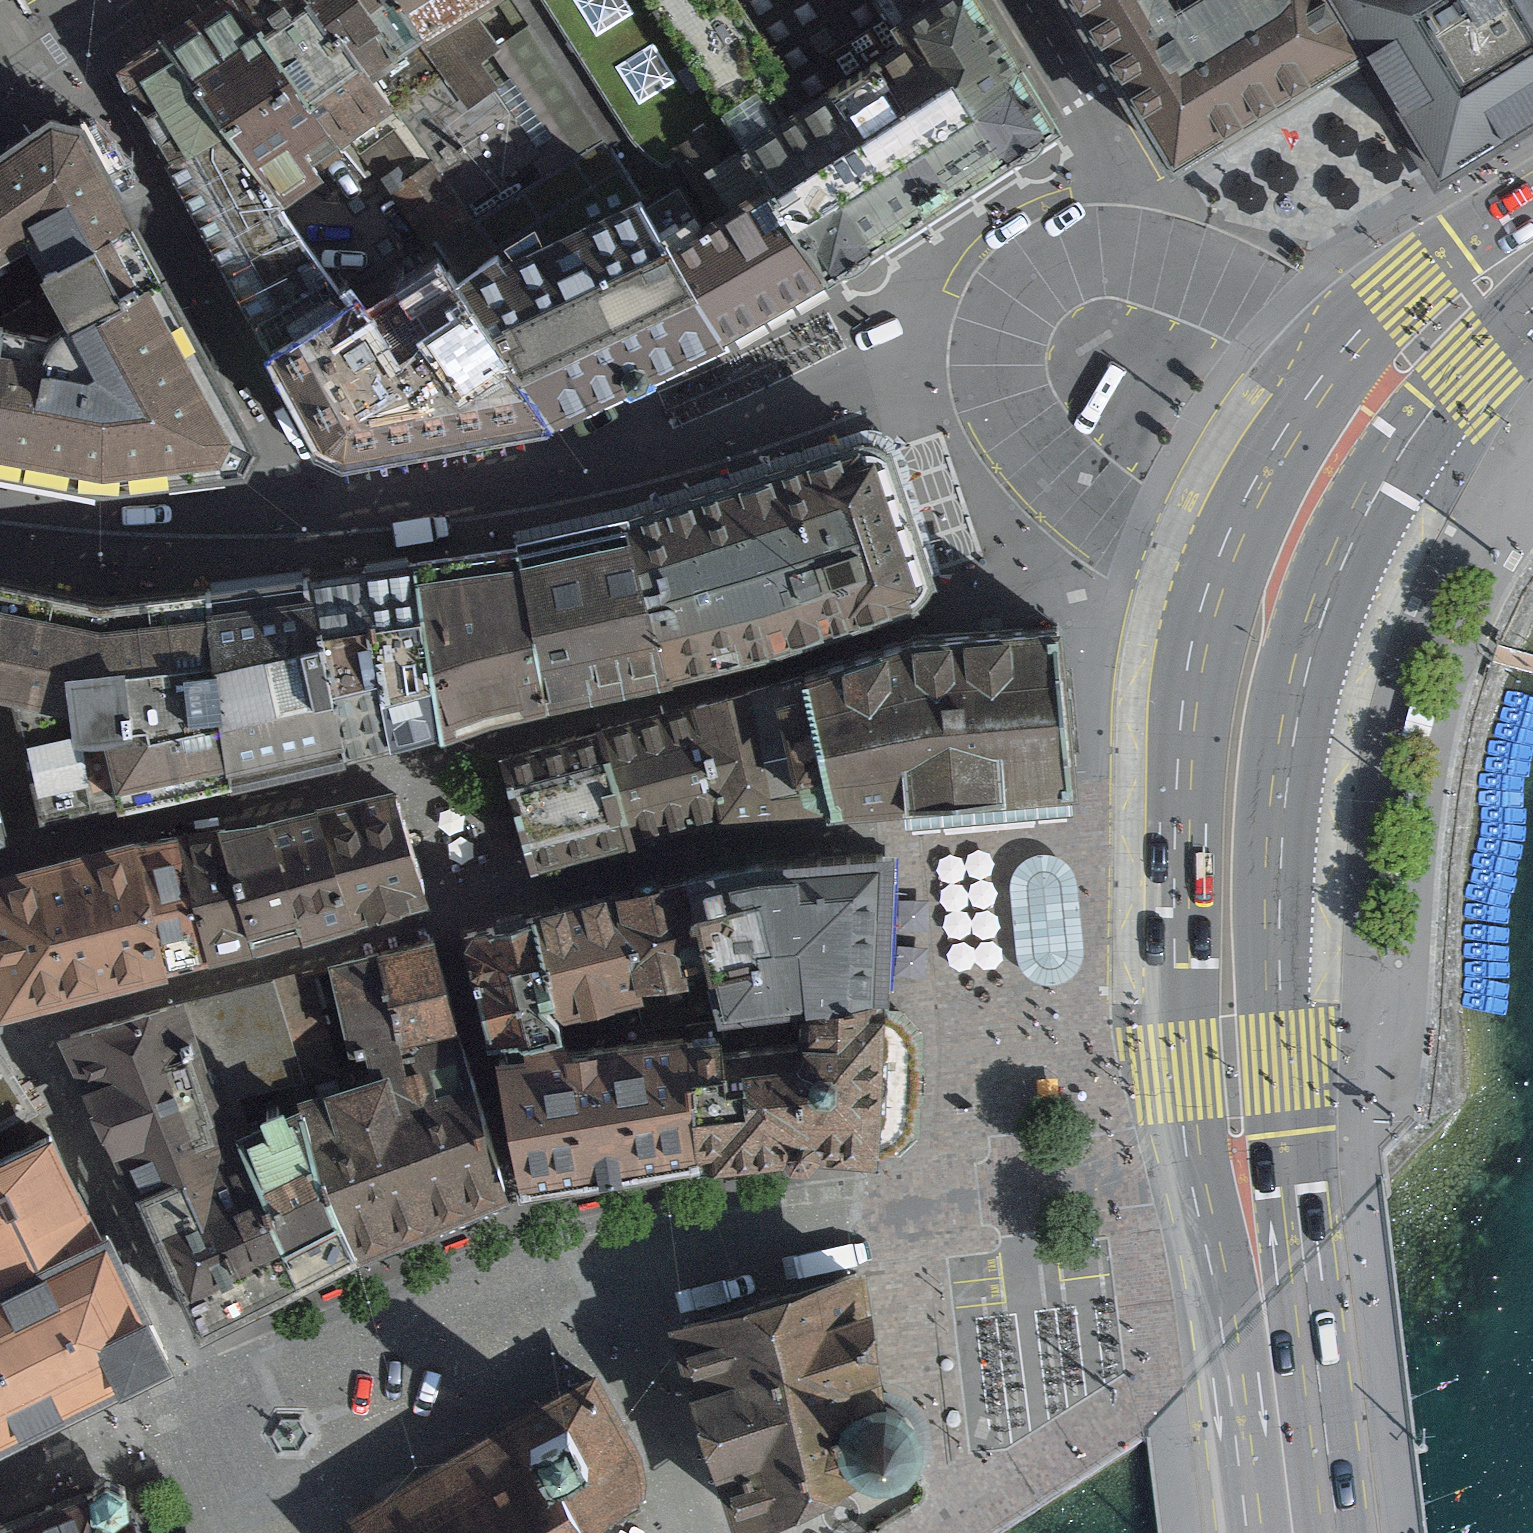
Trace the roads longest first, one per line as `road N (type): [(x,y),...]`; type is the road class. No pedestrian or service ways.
road 1 (primary): [(1532,203),(1448,256),(1406,294),(1303,413),(1267,468),(1198,642),(1173,969),(1185,1106),(1231,1340),(1254,1532)]
road 2 (primary): [(1330,1532),(1289,1192),(1272,971),(1273,838),(1285,727),(1322,596),(1385,471),(1465,363),(1532,304)]

